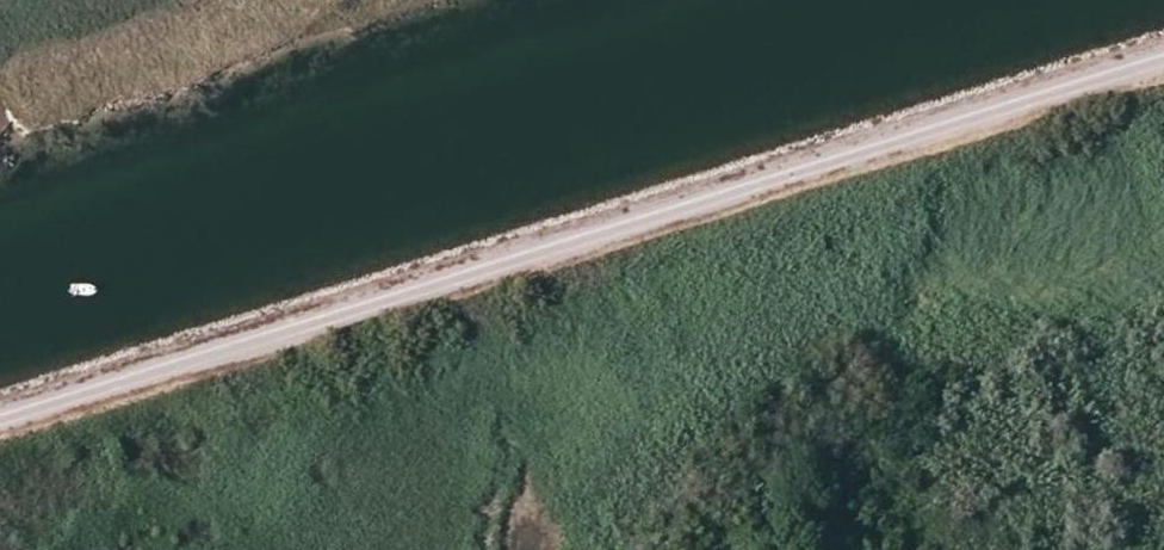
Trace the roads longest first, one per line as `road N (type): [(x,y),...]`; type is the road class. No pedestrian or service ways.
road 1 (track): [(1163,64),(0,423)]

